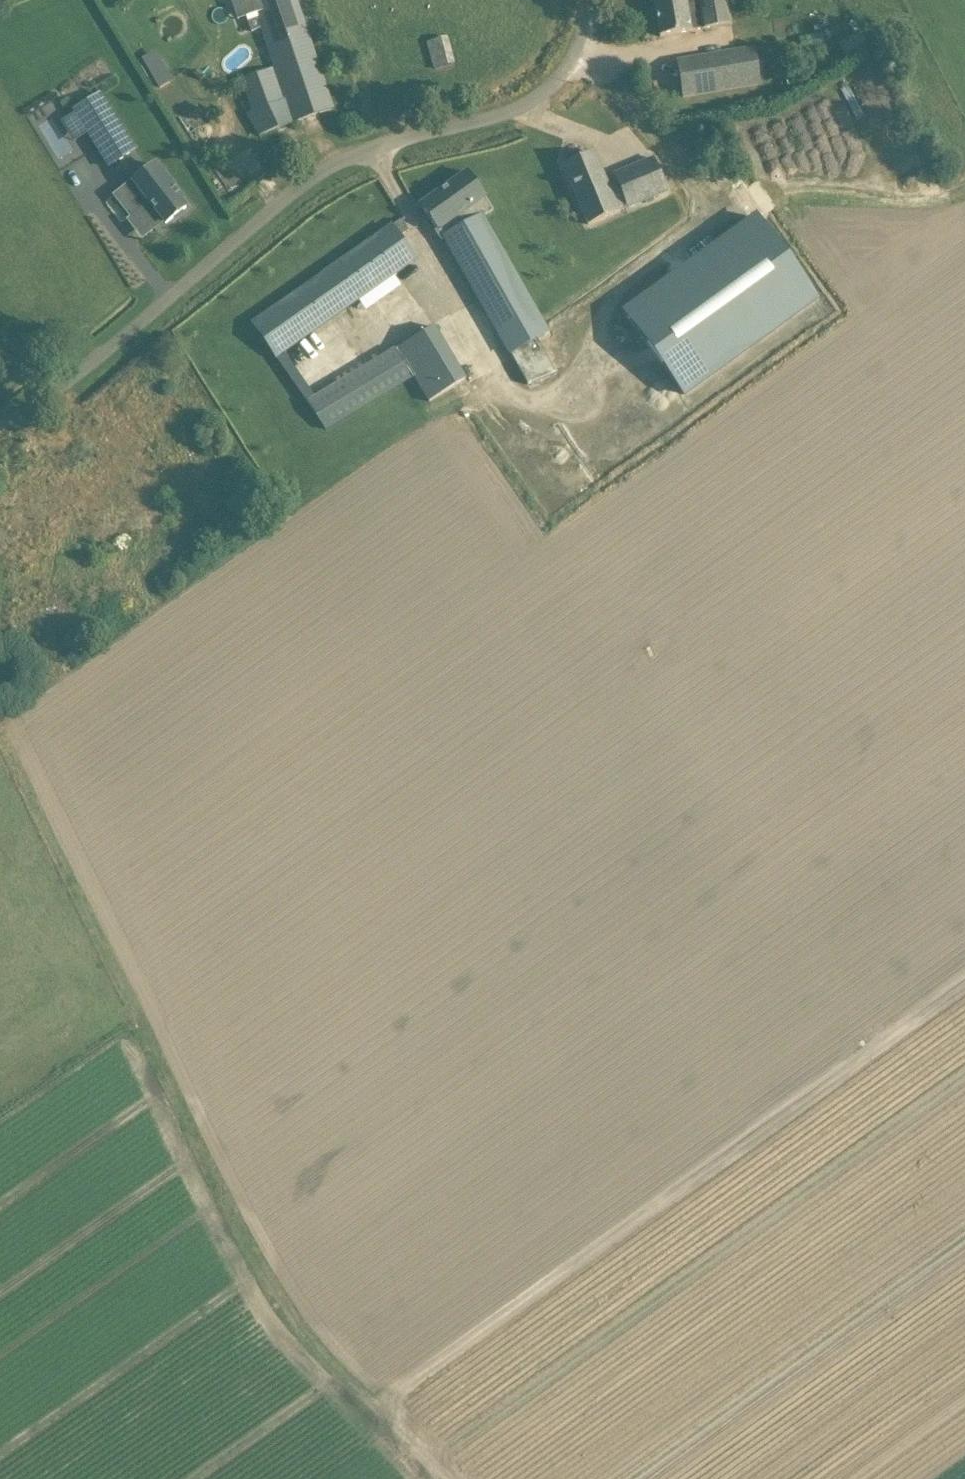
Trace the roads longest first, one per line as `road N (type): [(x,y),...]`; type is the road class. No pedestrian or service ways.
road 1 (unclassified): [(0,434),(317,180),(383,148),(520,107),(553,86),(577,57),(585,0)]
road 2 (track): [(240,1206),(268,1293),(442,1478)]

